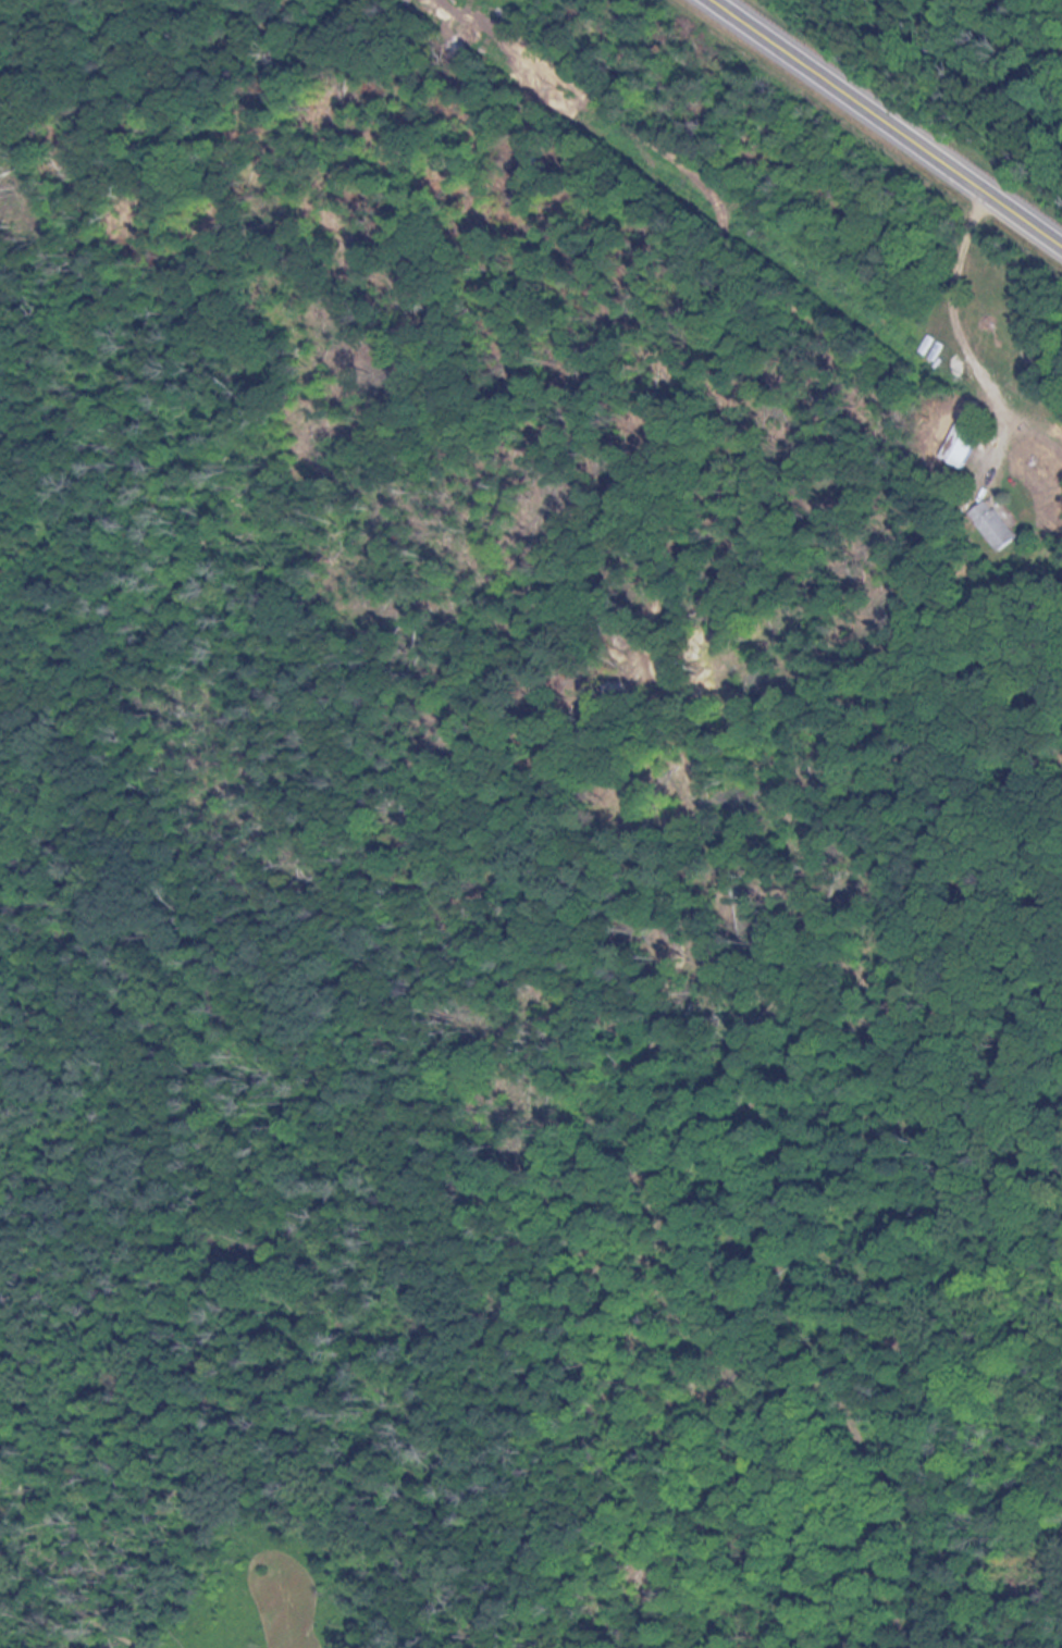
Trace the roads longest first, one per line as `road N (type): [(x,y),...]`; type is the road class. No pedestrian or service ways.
road 1 (primary): [(724,0),(1061,238)]

